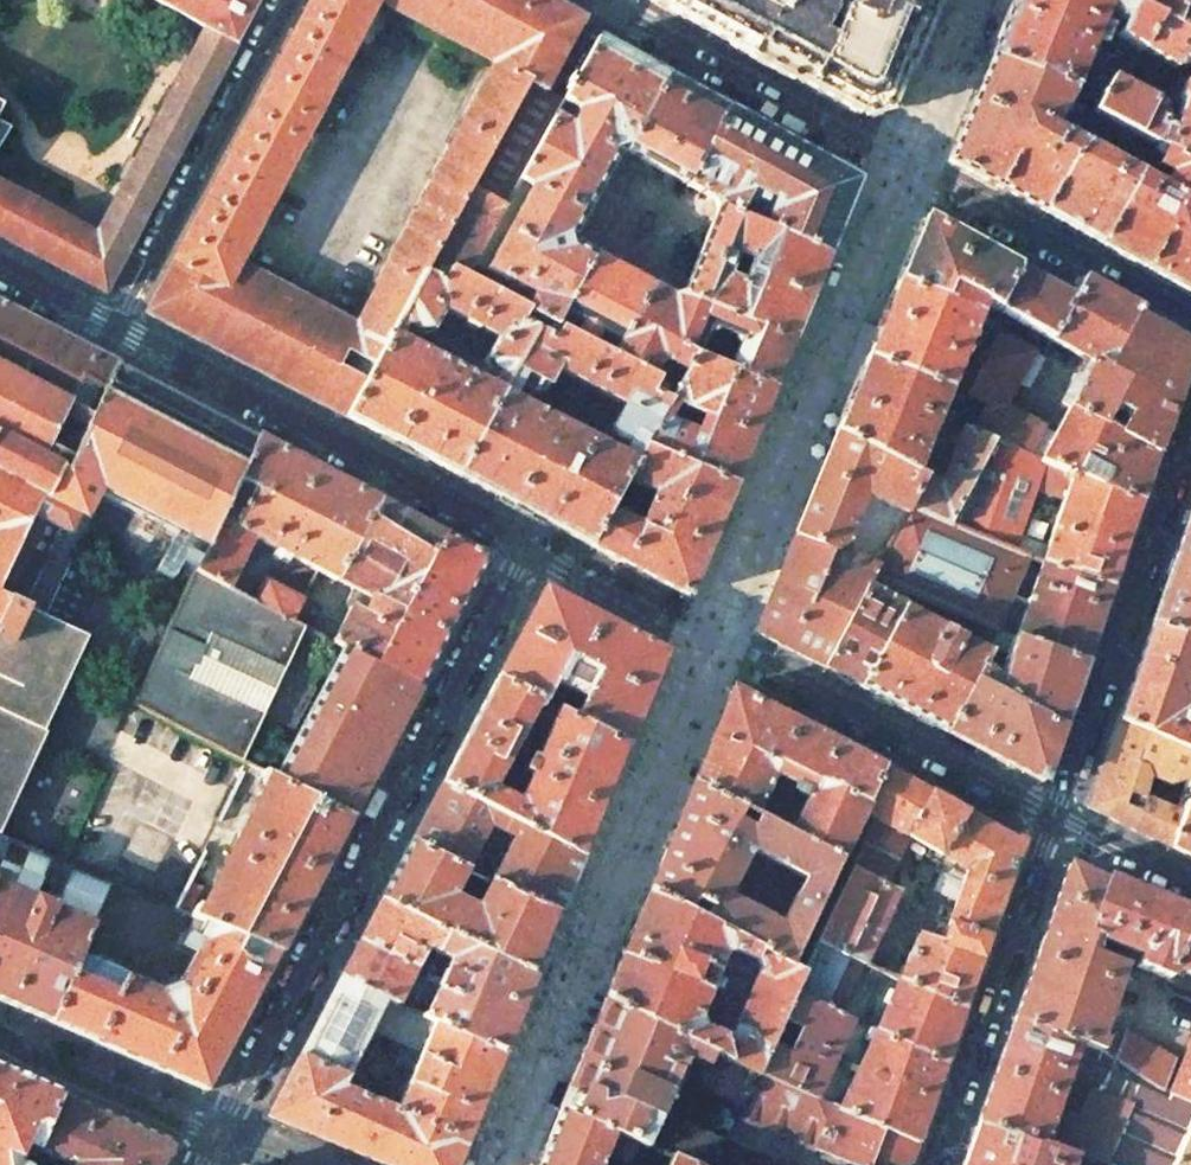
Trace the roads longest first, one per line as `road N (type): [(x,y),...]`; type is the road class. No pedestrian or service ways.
road 1 (residential): [(527,547),(222,1131)]
road 2 (residential): [(1190,319),(619,8)]
road 3 (residential): [(1051,813),(757,659),(657,620),(527,547)]
road 4 (residential): [(527,547),(508,531),(112,328)]
road 5 (residential): [(1051,813),(1190,409)]
road 6 (residential): [(286,0),(112,328)]
road 7 (residential): [(931,1164),(1051,813)]
road 8 (residential): [(0,1036),(193,1127),(222,1131)]
road 9 (residential): [(1190,882),(1051,813)]
road 10 (residential): [(112,328),(0,268)]

